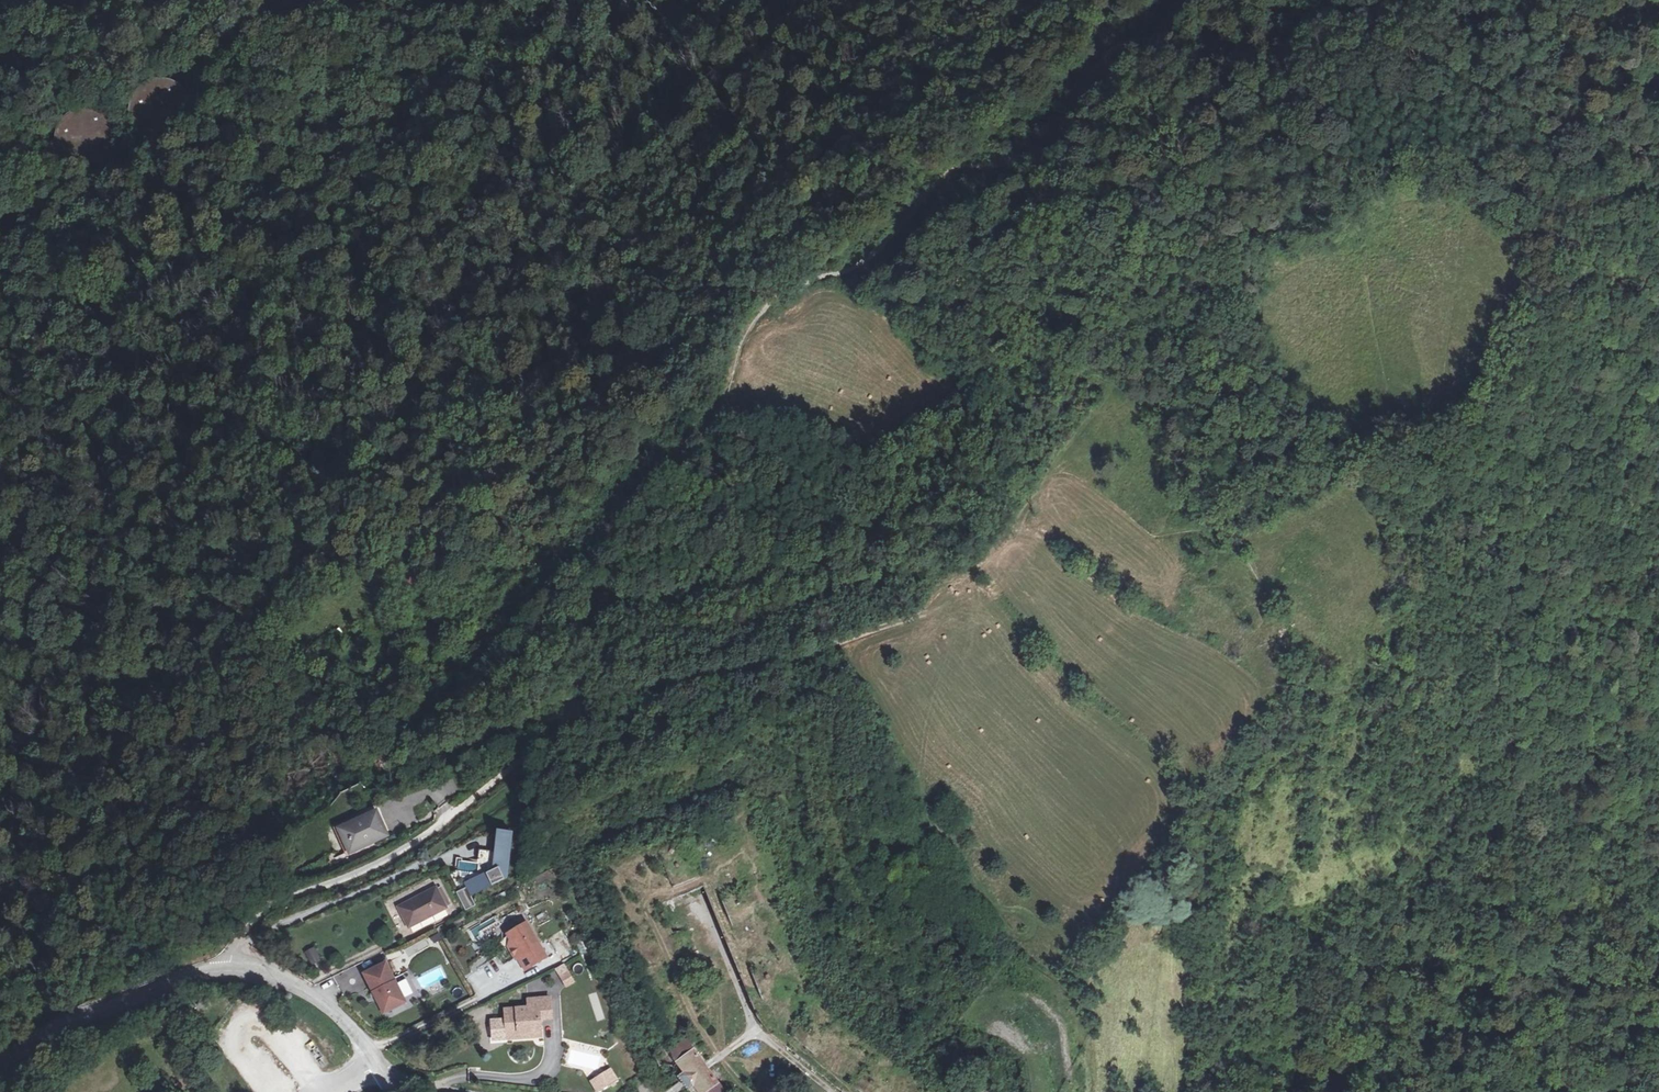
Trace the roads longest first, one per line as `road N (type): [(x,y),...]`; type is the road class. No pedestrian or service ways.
road 1 (track): [(501,776),(573,726),(575,716),(399,767),(381,759),(498,674),(589,569),(642,486),(719,415),(725,399)]
road 2 (residential): [(230,971),(230,953),(265,908),(386,860),(501,776)]
road 3 (track): [(575,716),(837,645)]
road 4 (tertiary): [(0,1063),(53,1029),(191,976),(230,971)]
road 5 (tertiary): [(230,971),(295,984),(320,1001),(361,1039),(397,1091)]

